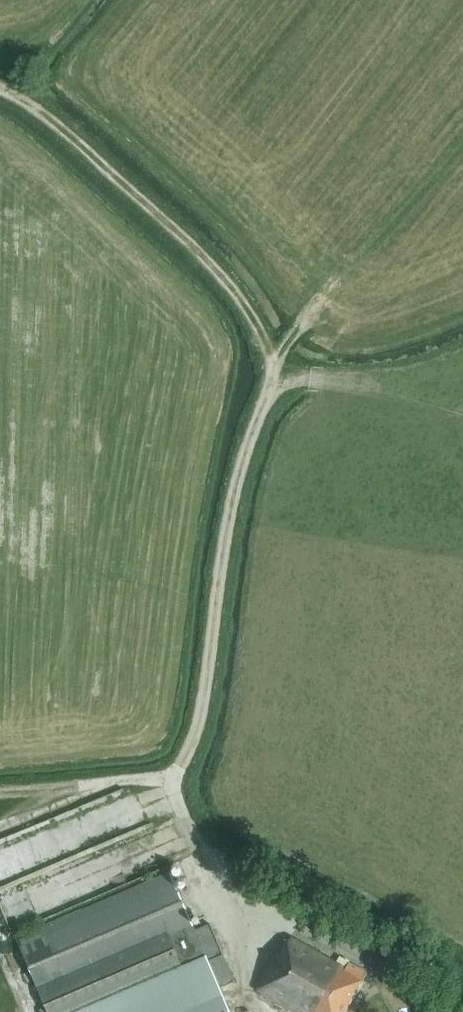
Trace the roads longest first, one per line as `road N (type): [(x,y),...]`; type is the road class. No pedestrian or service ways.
road 1 (track): [(168,776),(189,753),(204,698),(236,483),(276,367),(299,332)]
road 2 (track): [(276,367),(263,328),(214,263),(63,128),(0,88)]
road 3 (track): [(0,792),(168,776)]

